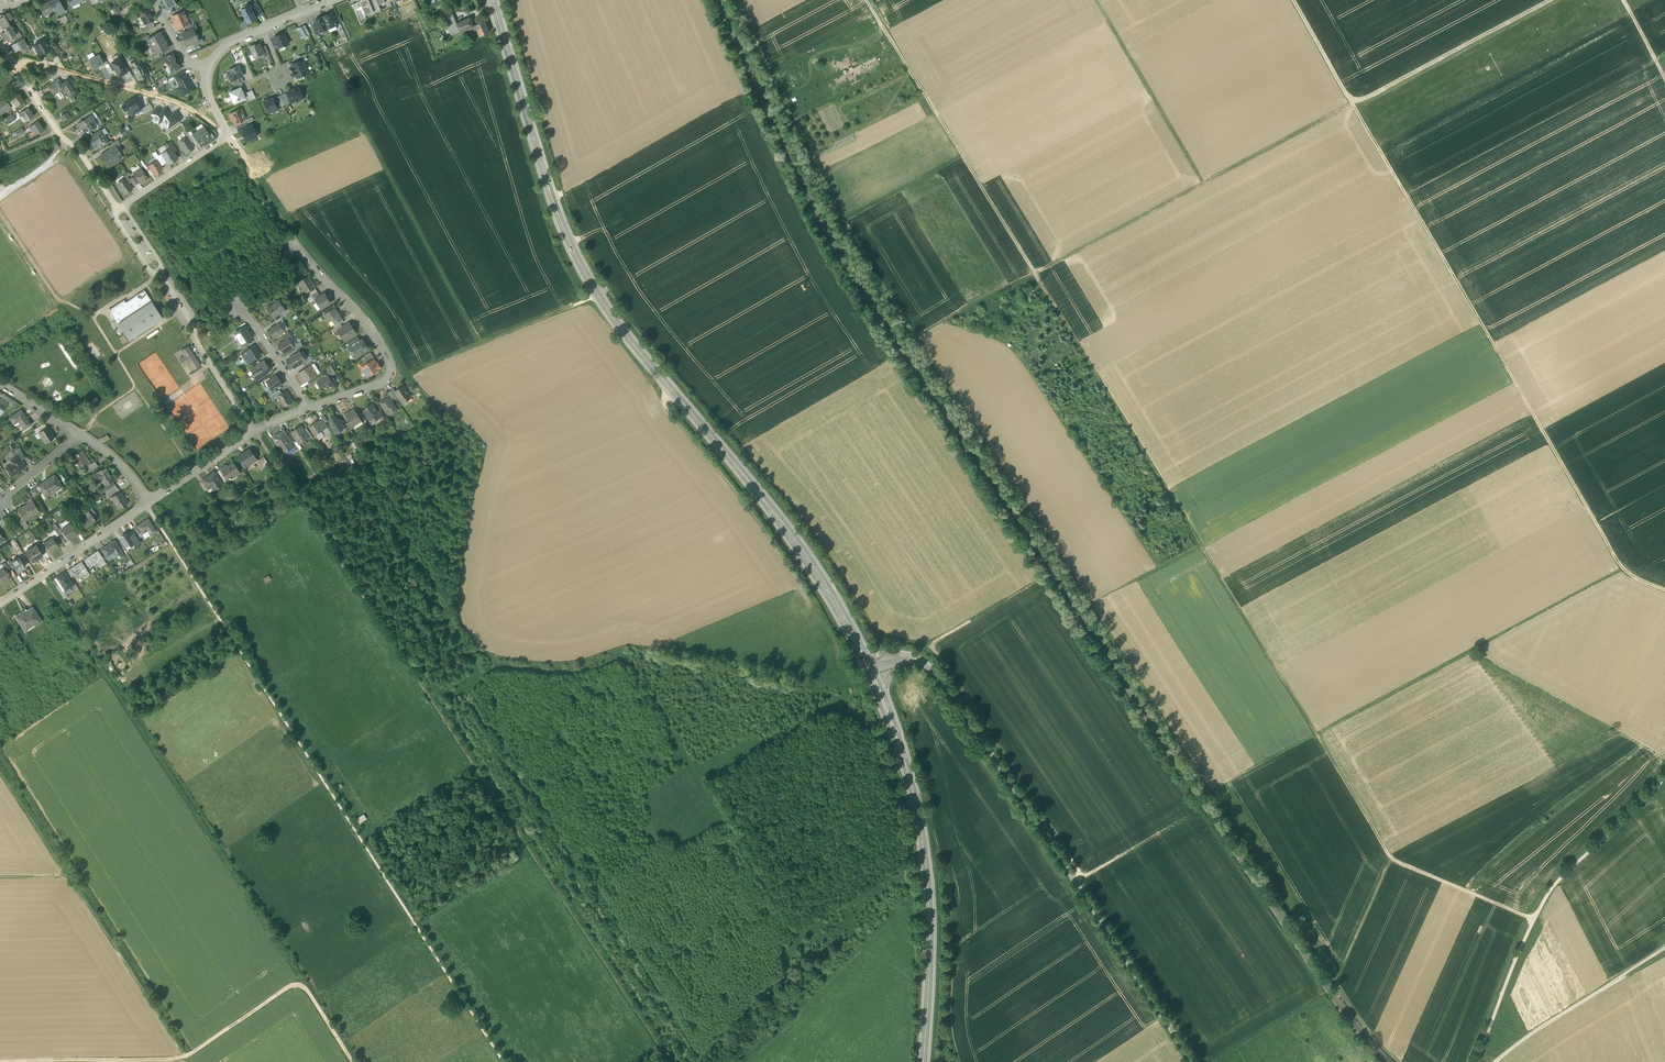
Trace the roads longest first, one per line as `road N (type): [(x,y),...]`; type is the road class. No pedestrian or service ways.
road 1 (track): [(917,339),(1345,999),(1401,1061)]
road 2 (track): [(1035,273),(1392,859),(1534,920)]
road 3 (secondary): [(866,662),(807,559),(619,327),(584,271),(557,213),(492,0)]
road 4 (track): [(1293,0),(1619,564),(1664,591)]
road 5 (track): [(503,1061),(147,504)]
road 6 (track): [(1551,0),(1035,273)]
road 7 (track): [(734,0),(817,172),(917,339),(1035,273)]
road 8 (track): [(598,294),(408,374),(378,318),(238,147)]
road 9 (unclassified): [(1193,1061),(975,728),(939,677),(916,659)]
road 10 (track): [(298,984),(40,577)]
road 11 (track): [(1623,569),(1210,791)]
road 12 (track): [(670,1061),(428,696)]
road 13 (track): [(353,1061),(298,984),(183,1058),(0,1061)]
road 14 (secondary): [(925,1061),(929,876),(904,757),(882,697)]
road 15 (track): [(480,344),(313,34)]
road 16 (track): [(1476,1061),(1546,897),(1664,779)]
road 17 (track): [(694,1061),(752,997),(785,975),(782,952),(792,937),(708,797)]
road 18 (track): [(867,0),(1035,273)]
road 19 (track): [(256,432),(428,696)]
road 20 (residential): [(256,432),(373,385),(390,368),(369,325),(289,240)]
road 21 (track): [(742,449),(827,552),(873,630),(932,646)]
road 22 (track): [(1084,876),(932,646)]
road 23 (track): [(184,1058),(67,877)]
road 24 (track): [(1202,183),(1096,0)]
road 25 (residential): [(16,66),(26,61),(121,88),(208,121)]
road 26 (track): [(1495,1061),(1664,950)]
road 27 (track): [(950,881),(948,1027),(959,1061)]
road 28 (residential): [(256,432),(161,278)]
road 29 (residential): [(118,209),(16,66)]
road 30 (residential): [(147,504),(3,604)]
road 31 (track): [(625,663),(554,677),(475,669)]
road 32 (track): [(1335,985),(1392,859)]
road 33 (track): [(843,219),(962,156)]
road 34 (track): [(740,495),(668,411),(665,399),(674,392)]
road 35 (residential): [(256,432),(147,504)]
road 36 (residential): [(118,209),(224,140)]
road 37 (track): [(0,771),(67,877)]
road 38 (track): [(1200,545),(1089,603)]

